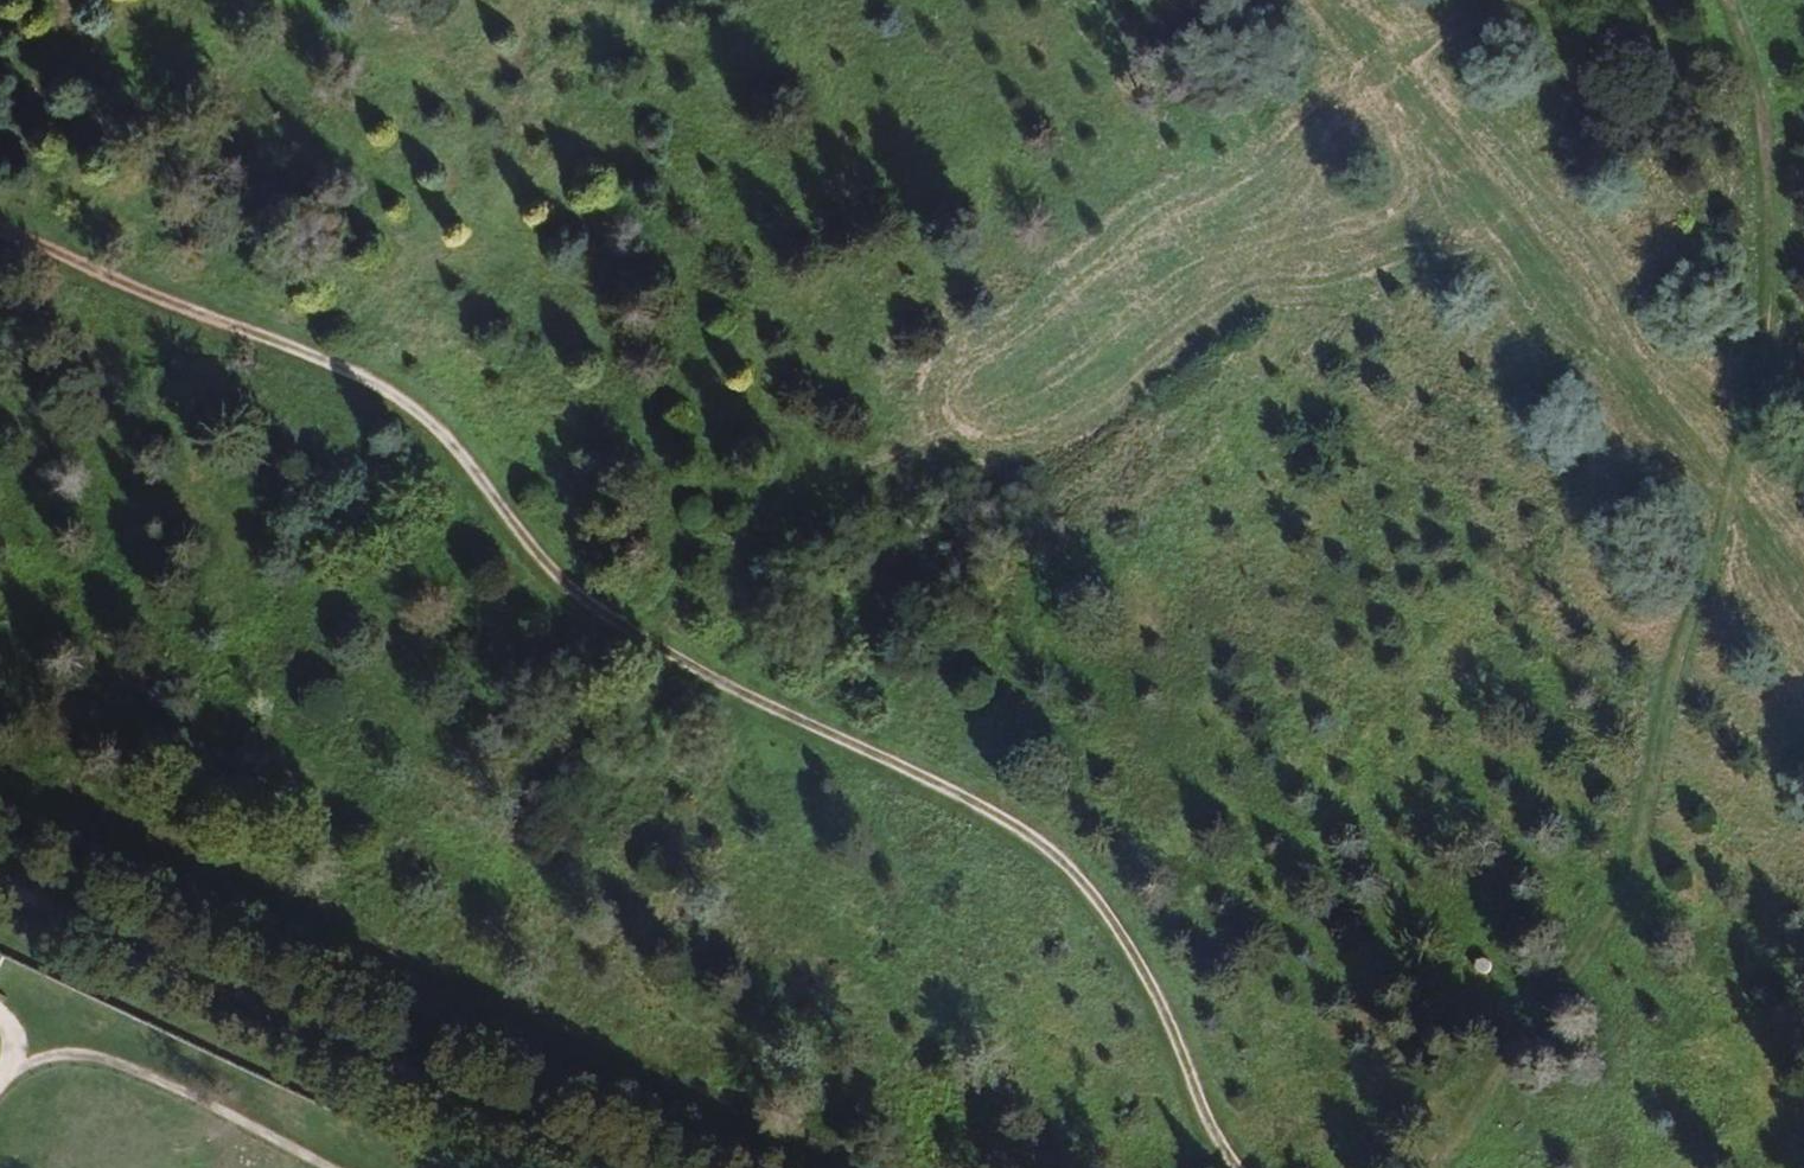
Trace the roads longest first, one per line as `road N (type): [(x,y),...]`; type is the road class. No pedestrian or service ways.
road 1 (track): [(1232,1167),(1145,998),(1038,863),(773,703),(643,637),(415,442),(0,270)]
road 2 (track): [(1479,0),(1013,365),(643,637)]
road 3 (track): [(1746,494),(1615,911),(1564,1003),(1449,1167)]
road 4 (track): [(1746,494),(1345,0)]
road 5 (track): [(1733,0),(1765,118),(1774,301),(1746,494)]

